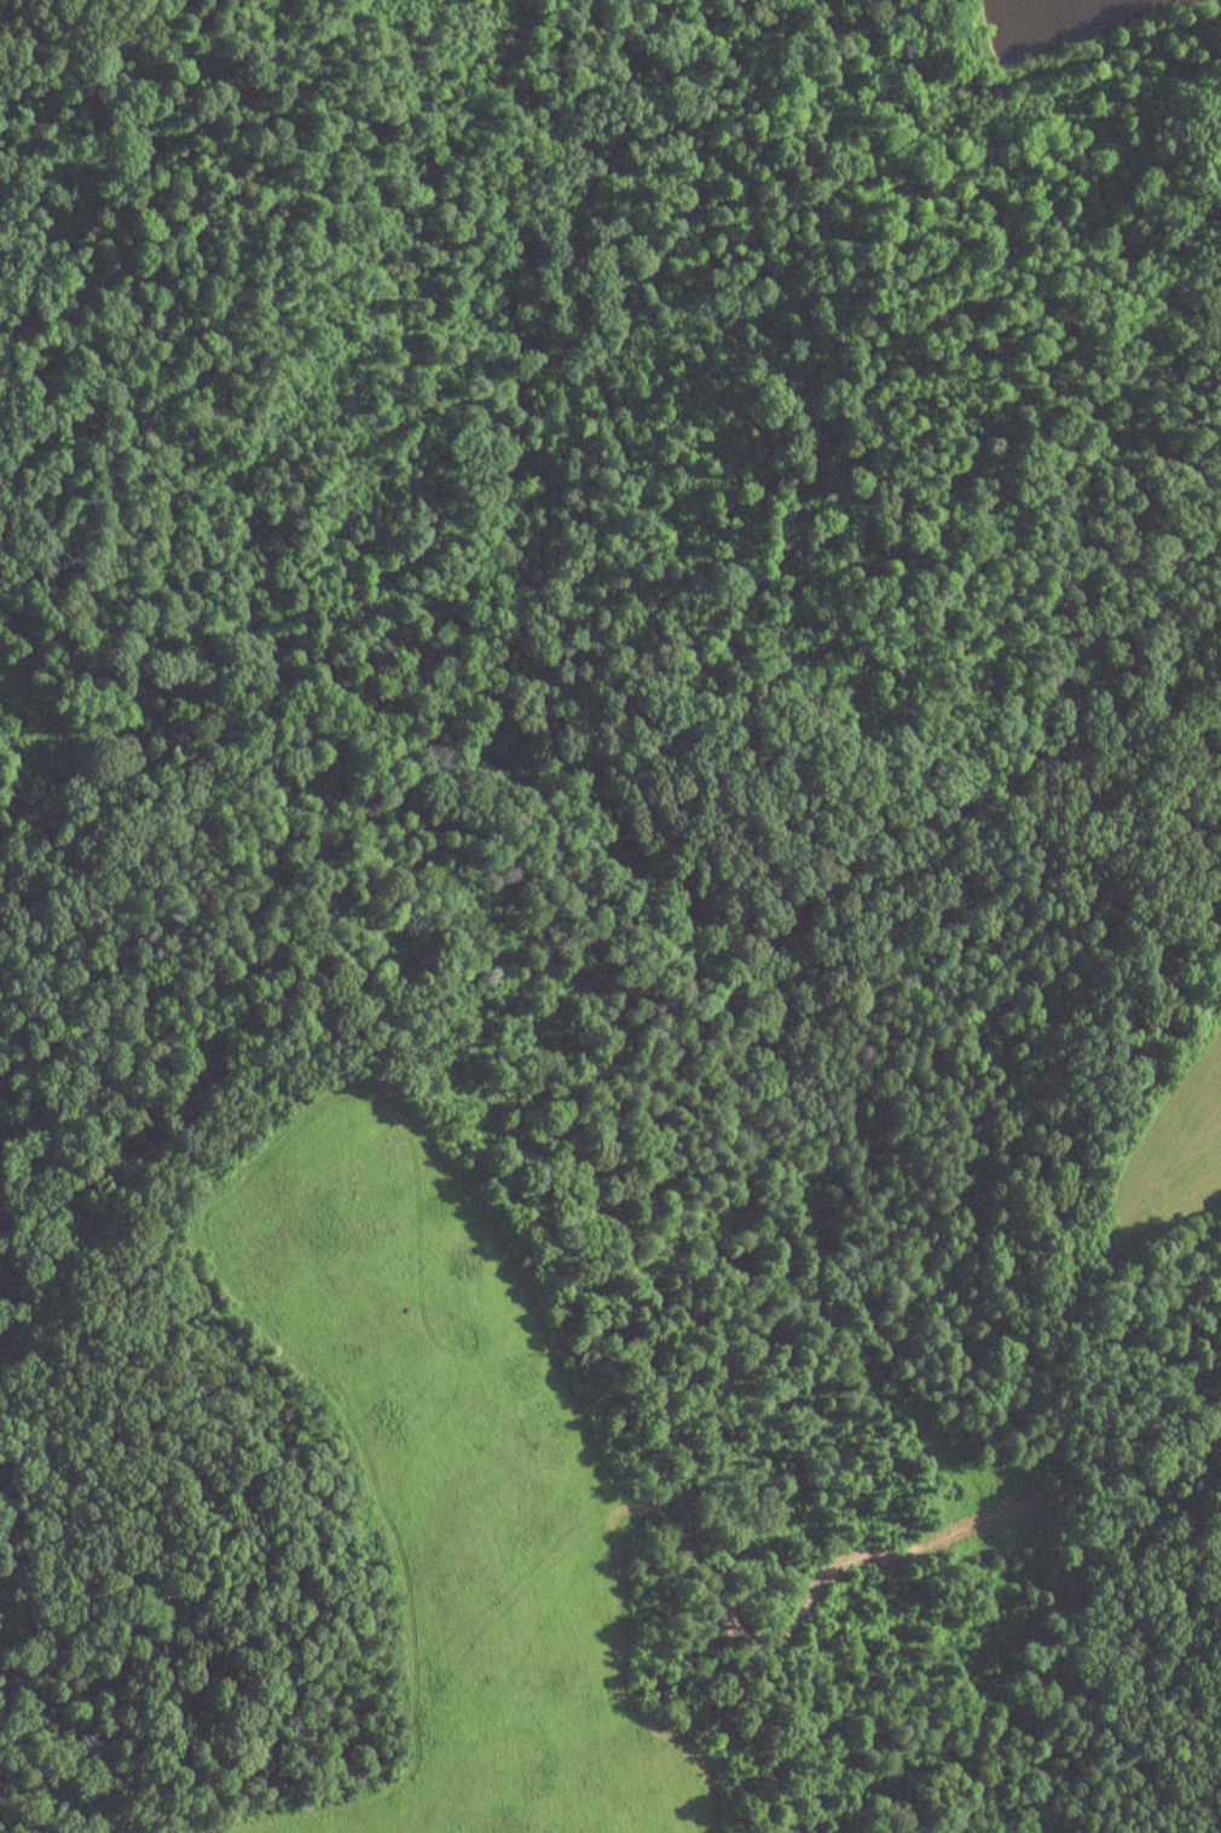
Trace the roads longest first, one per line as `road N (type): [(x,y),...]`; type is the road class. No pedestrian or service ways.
road 1 (residential): [(972,1531),(1076,1480),(1146,1433),(1220,1361)]

